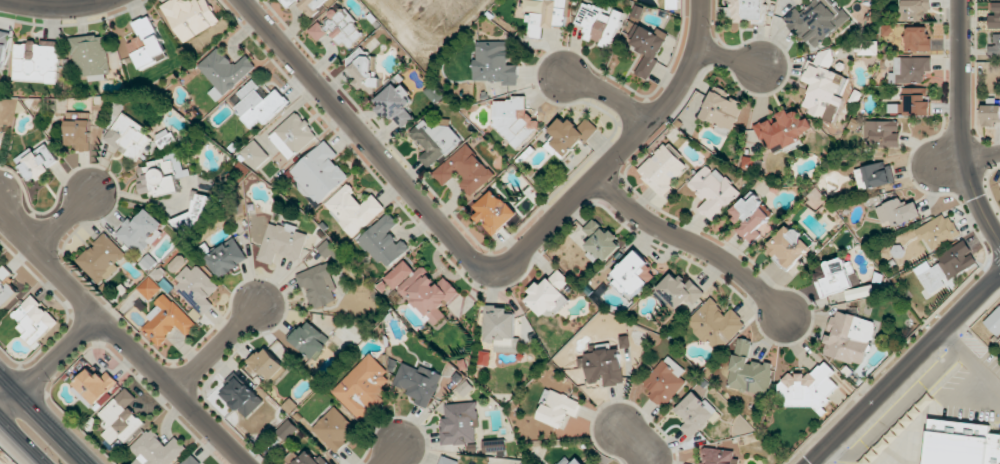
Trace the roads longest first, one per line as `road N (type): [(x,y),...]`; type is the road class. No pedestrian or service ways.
road 1 (residential): [(239,0),(474,266),(495,274),(688,77),(703,0)]
road 2 (residential): [(0,198),(96,320),(247,463)]
road 3 (tertiary): [(814,463),(999,278)]
road 4 (residential): [(963,0),(967,158),(999,242)]
road 5 (residential): [(599,176),(642,220),(745,275),(788,320)]
road 6 (residential): [(0,413),(96,320)]
road 7 (secondary): [(91,463),(0,374)]

